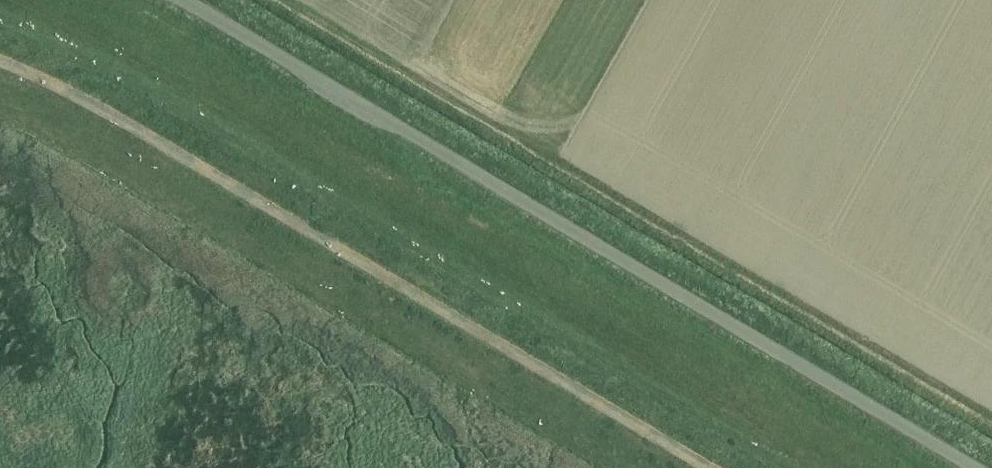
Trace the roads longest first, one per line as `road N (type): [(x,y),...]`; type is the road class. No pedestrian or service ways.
road 1 (unclassified): [(971,467),(181,0)]
road 2 (track): [(707,467),(0,61)]

